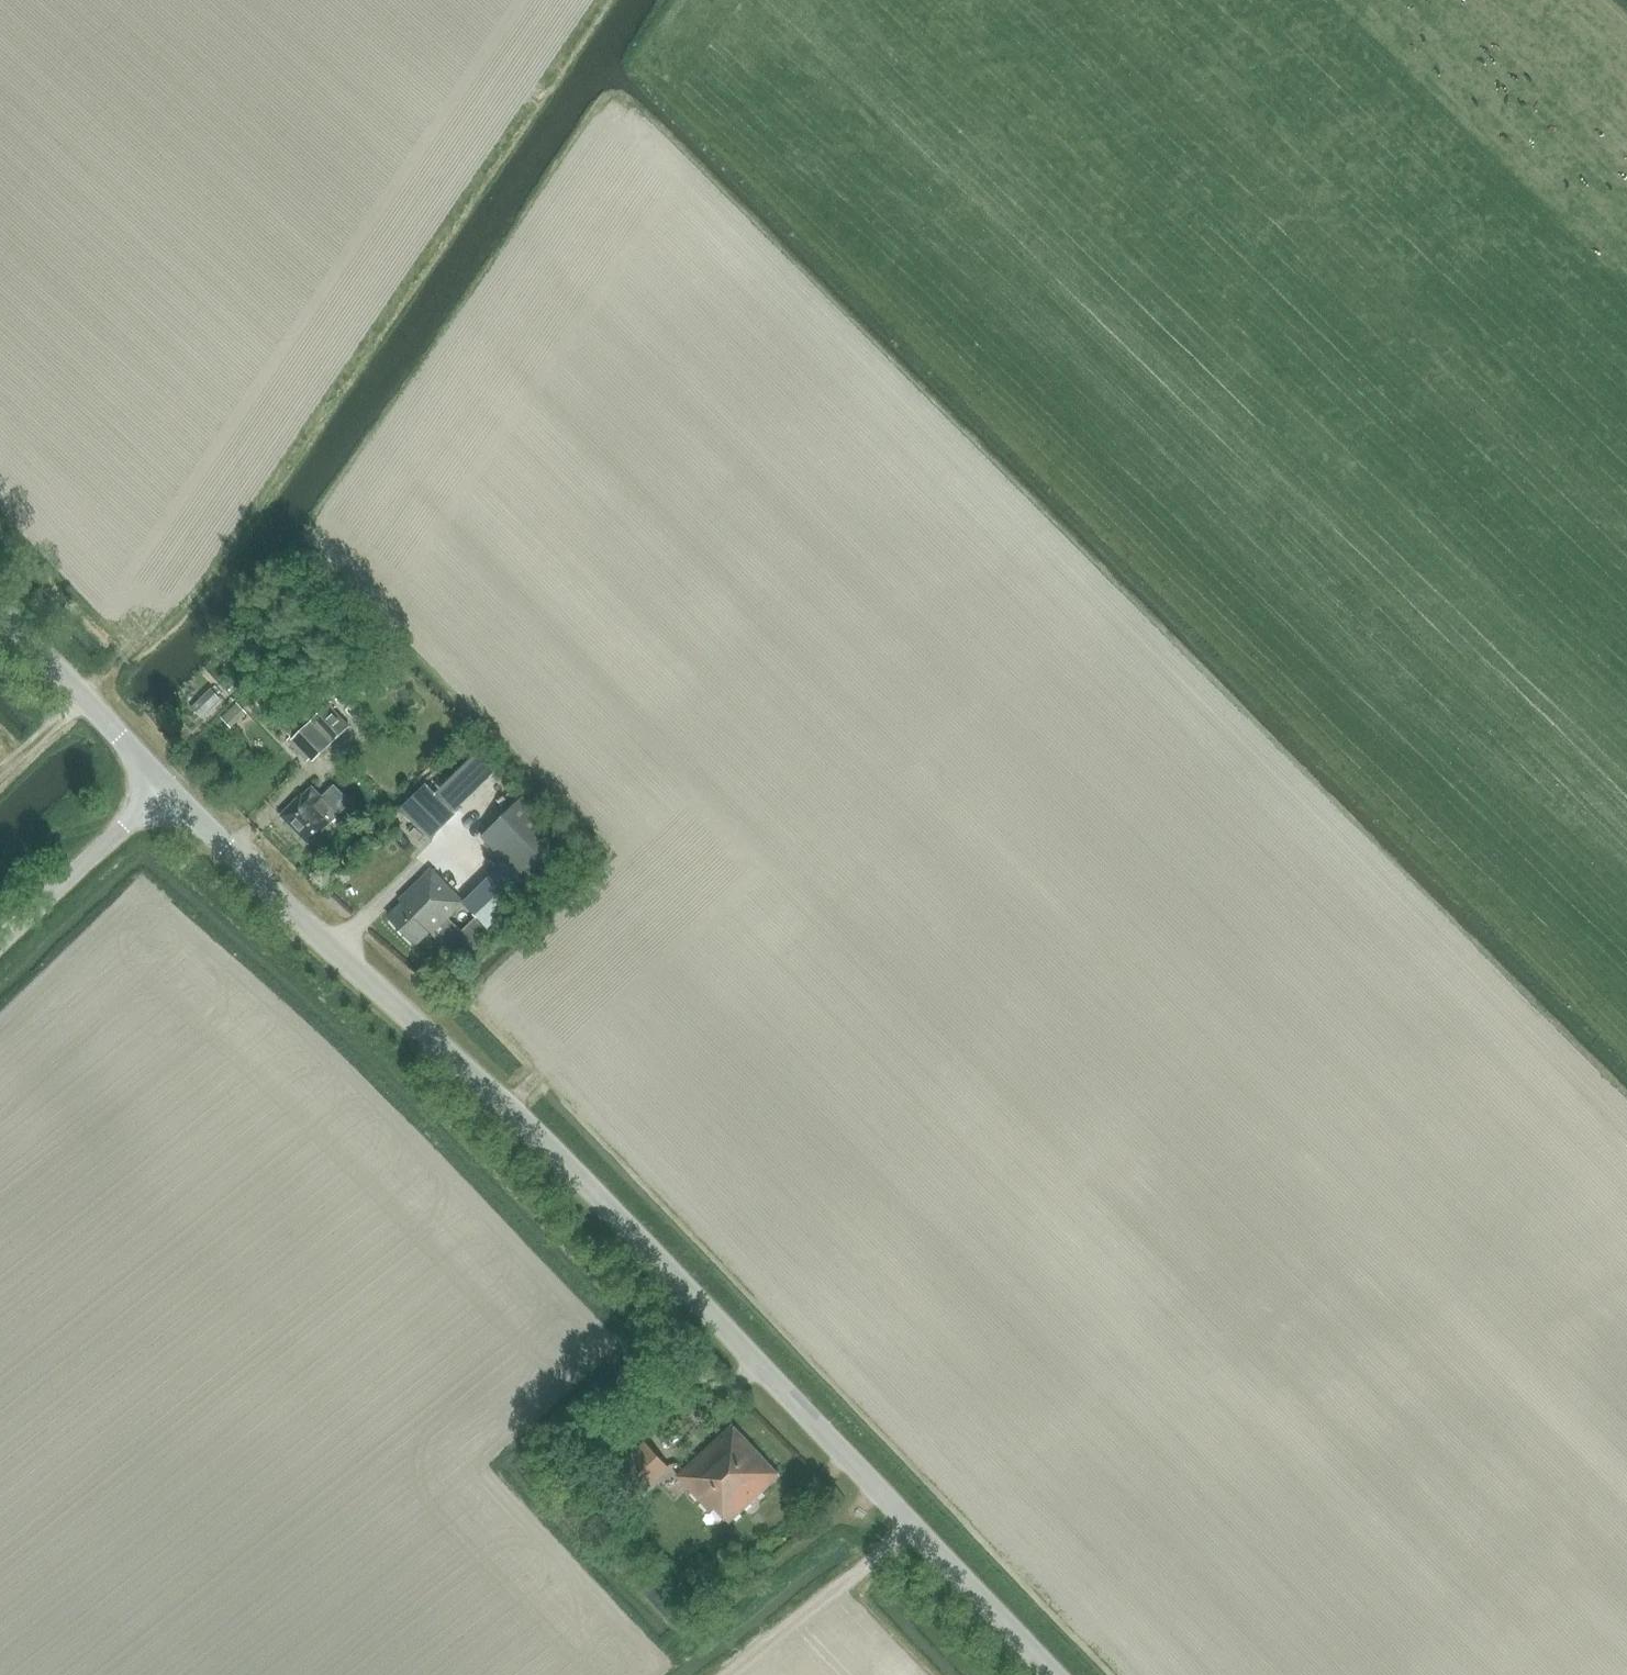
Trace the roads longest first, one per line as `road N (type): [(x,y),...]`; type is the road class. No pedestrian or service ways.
road 1 (tertiary): [(1072,1674),(862,1456),(164,788)]
road 2 (tertiary): [(164,788),(0,614)]
road 3 (unclassified): [(0,938),(164,788)]

